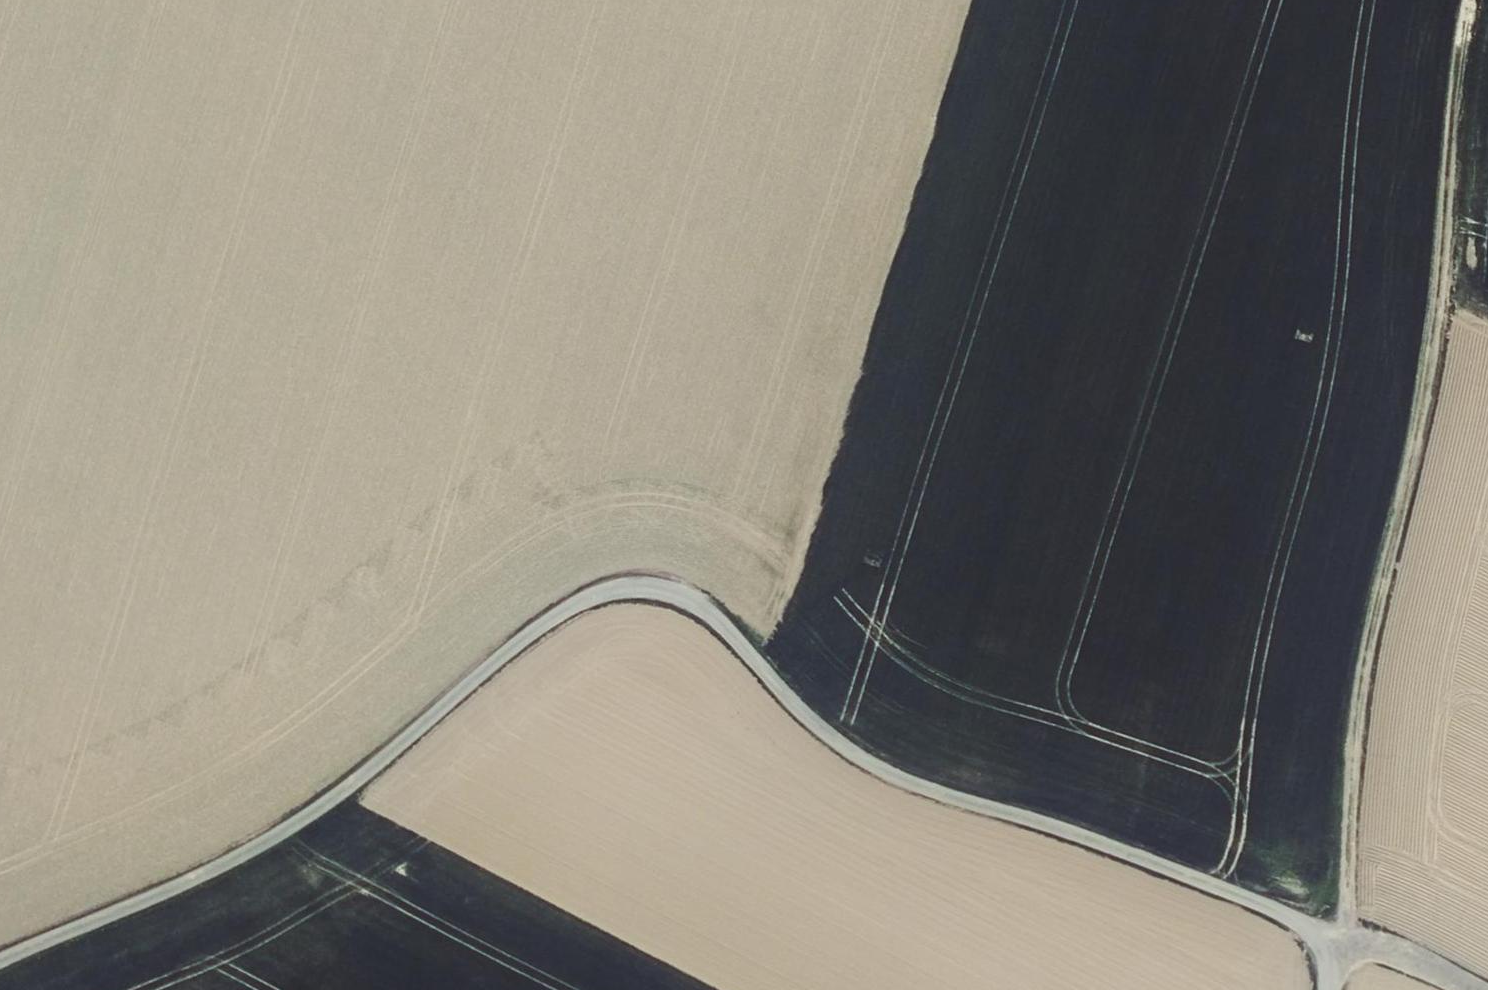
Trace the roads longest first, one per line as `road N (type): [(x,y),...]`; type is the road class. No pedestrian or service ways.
road 1 (residential): [(1341,938),(1078,833),(872,764),(811,720),(707,608),(632,585),(589,594),(552,614),(362,772),(272,834),(0,960)]
road 2 (track): [(1473,0),(1442,330),(1360,693),(1341,938),(1469,989)]

